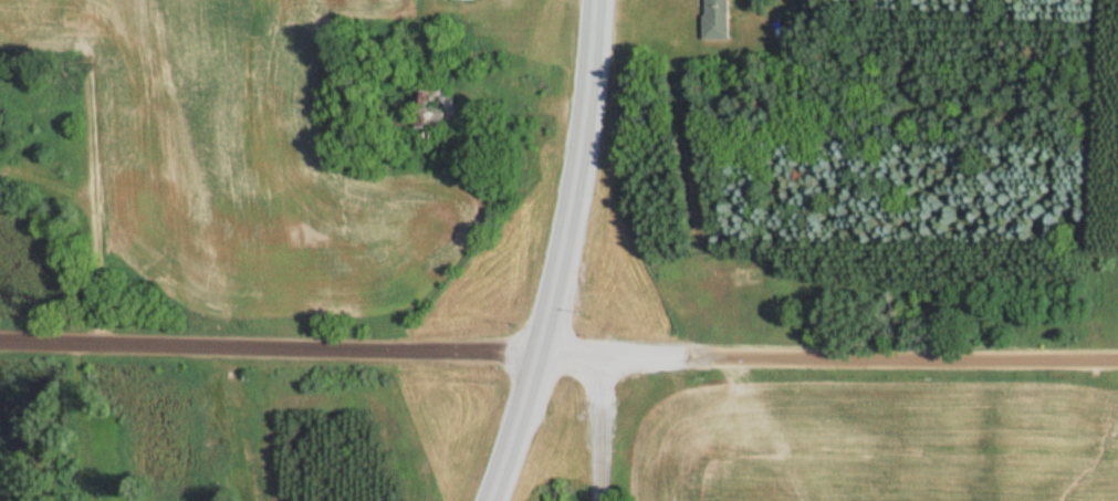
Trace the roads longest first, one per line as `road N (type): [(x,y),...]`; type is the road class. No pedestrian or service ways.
road 1 (residential): [(539,352),(1117,356)]
road 2 (residential): [(0,340),(539,352)]
road 3 (secondary): [(539,352),(573,190),(598,0)]
road 4 (secondary): [(492,500),(539,352)]
road 5 (residential): [(602,500),(604,356)]

